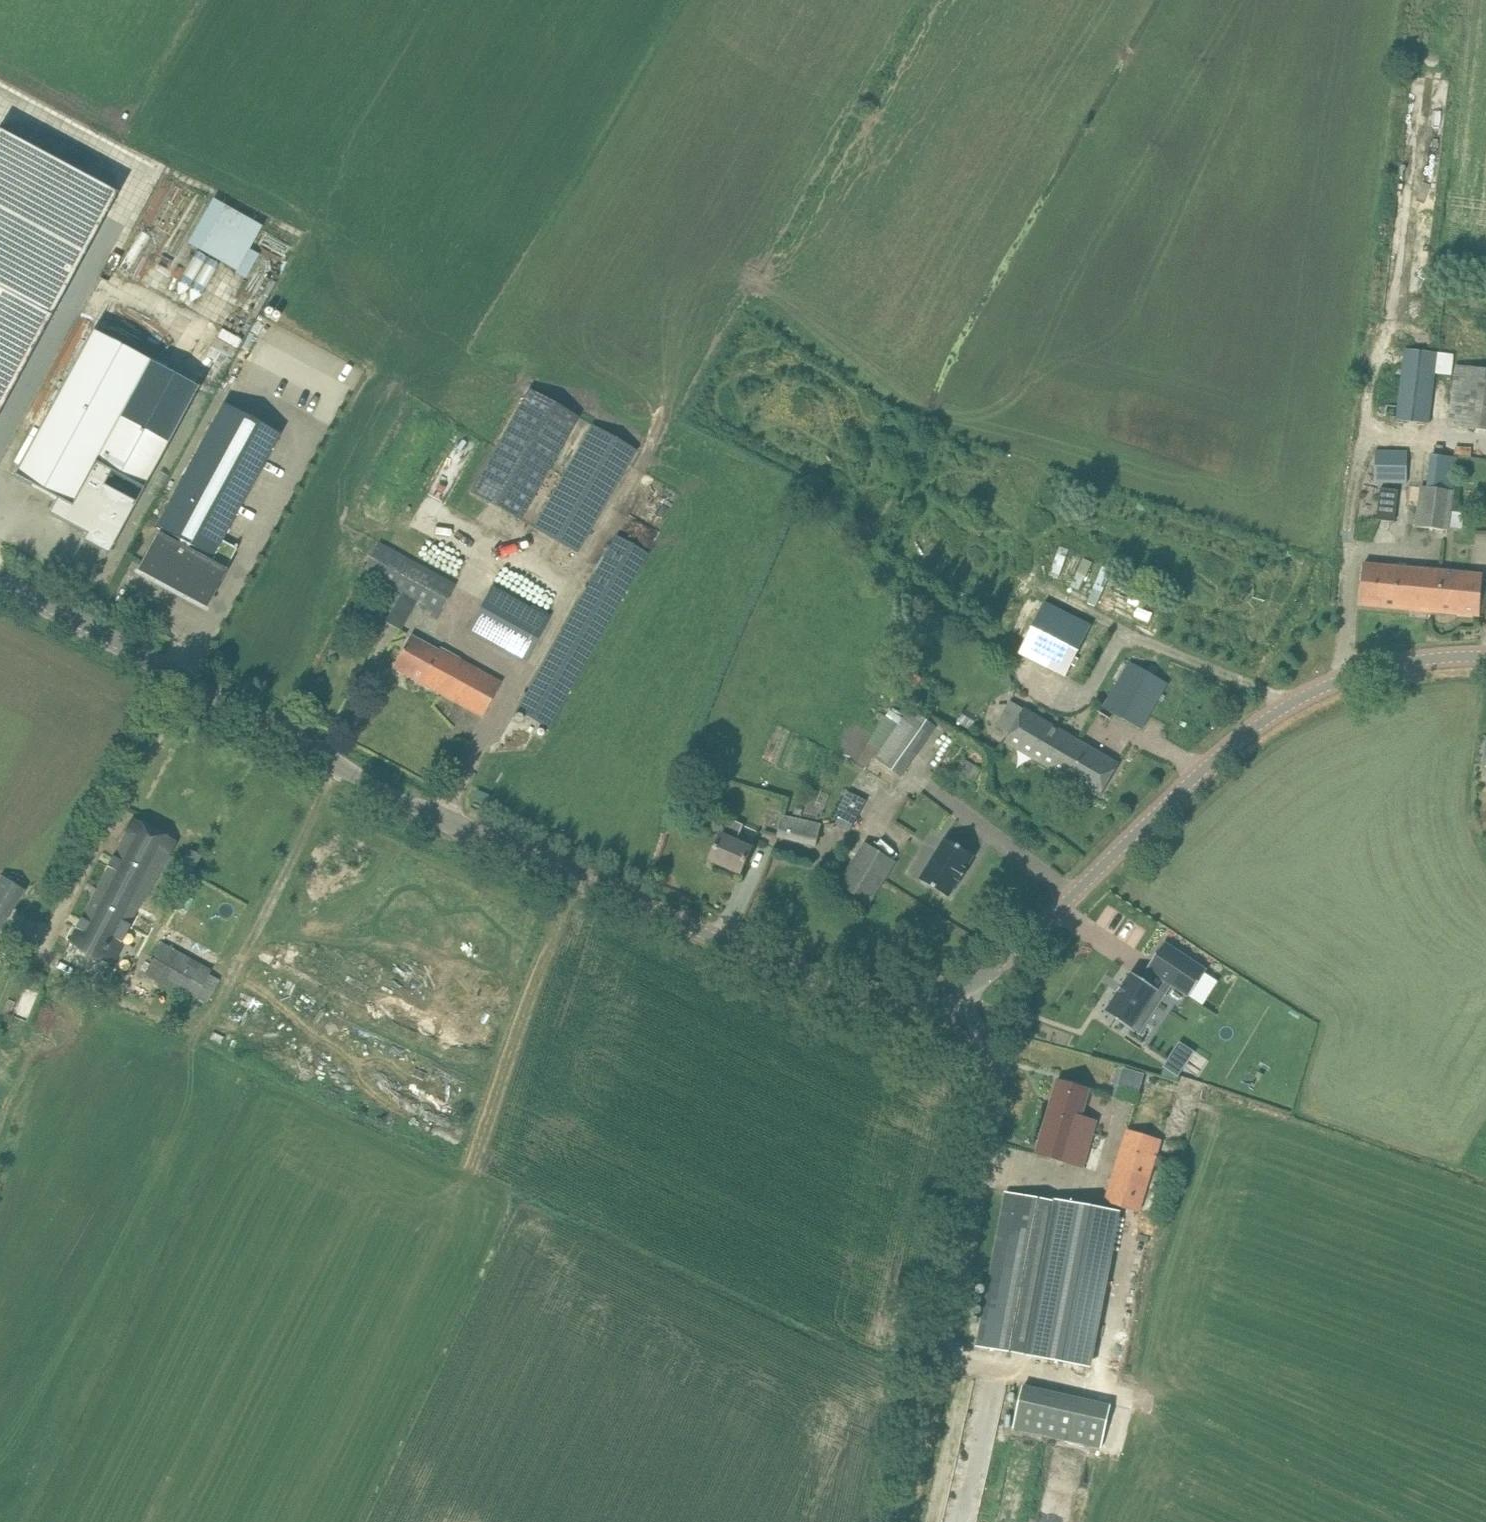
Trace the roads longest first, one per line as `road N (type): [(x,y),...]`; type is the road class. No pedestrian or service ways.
road 1 (tertiary): [(959,991),(907,1002),(833,992),(495,847),(0,580)]
road 2 (tertiary): [(959,991),(1261,723),(1362,671),(1485,654)]
road 3 (unclassified): [(911,1521),(991,1146),(994,1059),(959,991)]

